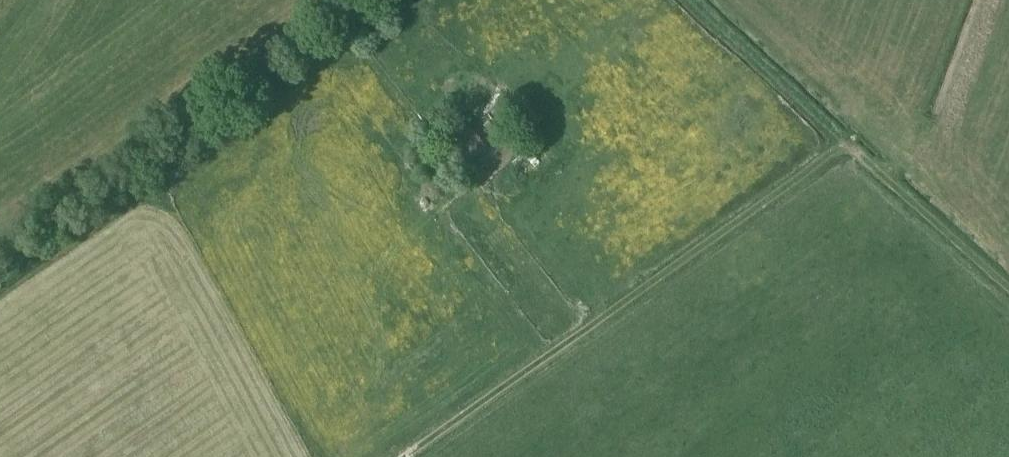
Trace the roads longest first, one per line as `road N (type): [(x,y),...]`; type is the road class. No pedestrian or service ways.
road 1 (track): [(841,146),(401,456)]
road 2 (track): [(389,0),(0,277)]
road 3 (track): [(688,0),(1008,295)]

